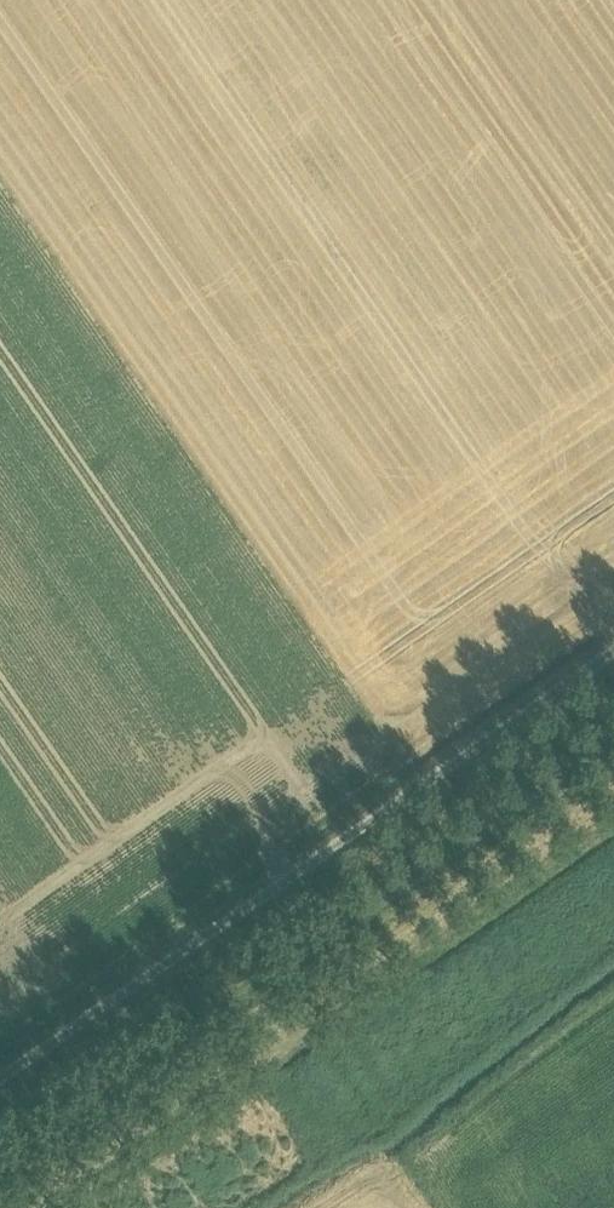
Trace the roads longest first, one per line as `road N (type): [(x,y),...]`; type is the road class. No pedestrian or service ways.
road 1 (track): [(613,654),(0,1082)]

